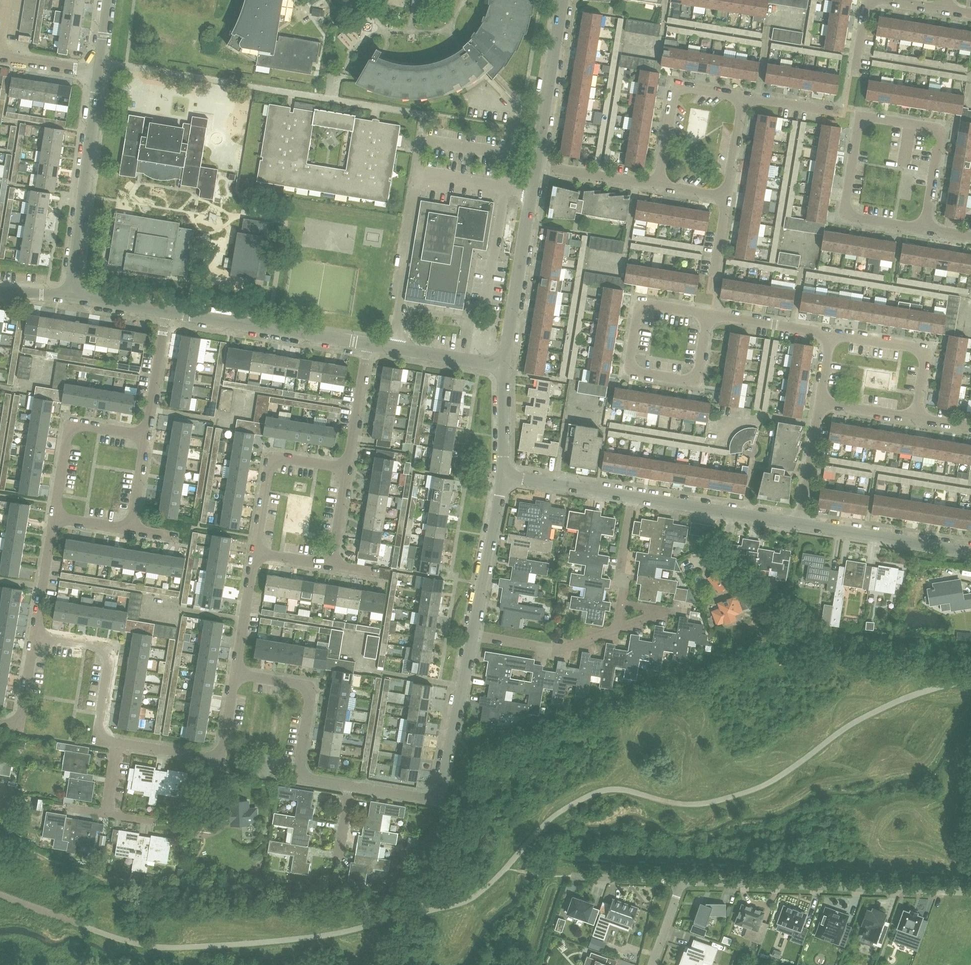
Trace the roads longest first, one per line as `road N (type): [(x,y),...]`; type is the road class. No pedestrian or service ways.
road 1 (residential): [(660,186),(729,198),(745,99),(677,88),(663,163)]
road 2 (residential): [(926,231),(847,218),(864,118),(943,131),(935,175)]
road 3 (residential): [(441,799),(299,778),(309,689),(237,676)]
road 4 (residential): [(222,761),(99,741),(114,649),(36,636)]
road 5 (residential): [(682,882),(970,889)]
road 6 (residential): [(473,635),(553,649),(620,629),(634,498)]
road 7 (residential): [(72,298),(100,74)]
road 8 (residential): [(370,347),(169,313)]
road 9 (residential): [(507,369),(537,168)]
road 10 (residential): [(641,309),(634,371),(687,380),(699,371),(709,315)]
road 11 (residential): [(257,554),(273,458),(350,471)]
road 12 (residential): [(350,471),(334,566),(257,554)]
road 13 (residential): [(55,518),(70,426),(148,438)]
road 14 (residential): [(148,438),(133,530),(55,518)]
road 15 (residential): [(801,524),(970,550)]
road 16 (residential): [(537,168),(563,0)]
road 17 (residential): [(634,498),(801,524)]
road 18 (residential): [(441,799),(473,635)]
road 19 (residential): [(473,635),(506,476)]
road 20 (residential): [(917,419),(921,352),(831,336)]
road 21 (residential): [(507,369),(370,347)]
road 22 (residential): [(506,476),(634,498)]
road 23 (residential): [(148,438),(169,313)]
road 24 (residential): [(370,347),(350,471)]
road 25 (residential): [(537,168),(660,186)]
road 26 (residential): [(831,336),(709,315)]
road 27 (residential): [(237,676),(257,554)]
road 28 (residential): [(801,524),(821,403)]

